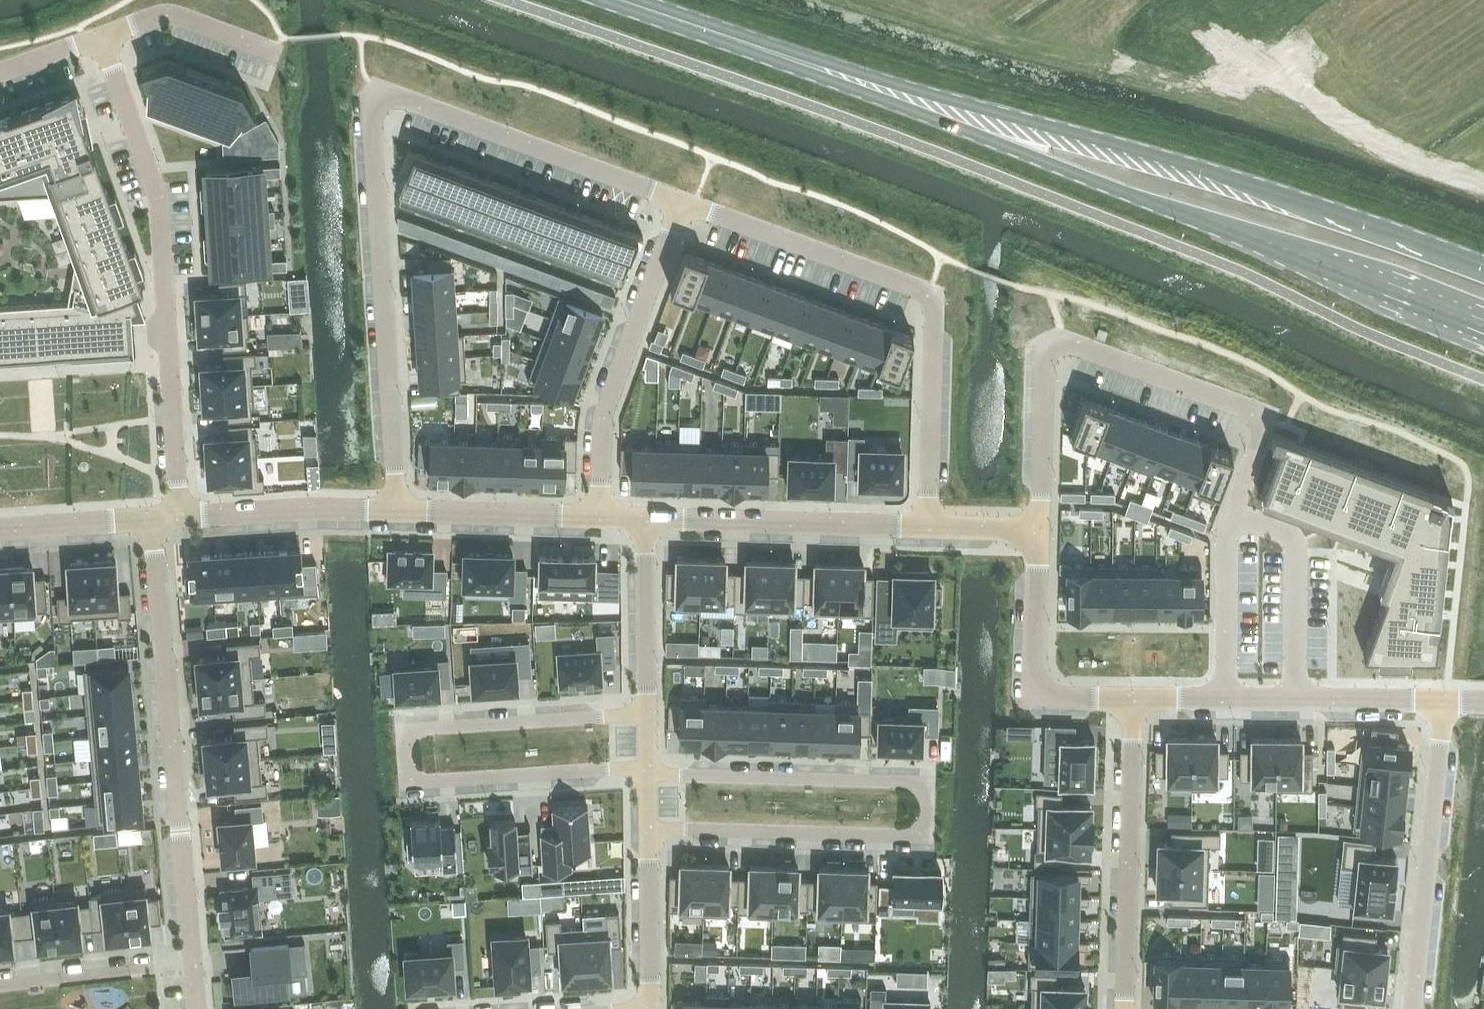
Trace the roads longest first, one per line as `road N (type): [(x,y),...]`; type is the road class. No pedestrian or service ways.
road 1 (residential): [(684,202),(408,101),(379,107),(396,509)]
road 2 (residential): [(1038,529),(1047,343),(1057,339),(1267,416),(1229,524),(1228,700)]
road 3 (primary): [(916,102),(1037,159),(1483,331)]
road 4 (residential): [(649,833),(923,838),(924,782),(649,777)]
road 5 (primary): [(1483,269),(1189,167),(916,102)]
road 6 (residential): [(648,769),(407,783),(407,730),(647,717)]
road 7 (residential): [(928,526),(928,299),(908,283),(684,202)]
road 8 (residential): [(102,40),(160,222),(180,519)]
road 9 (residential): [(193,962),(154,521)]
road 10 (residential): [(684,202),(602,425),(601,515)]
road 11 (primary): [(613,0),(916,102)]
road 12 (residential): [(1130,699),(1122,1008)]
road 13 (residential): [(1443,701),(1410,1008)]
road 14 (residential): [(928,526),(646,517)]
road 15 (residential): [(1130,699),(1031,699),(1038,529)]
road 16 (residential): [(396,509),(180,519)]
road 17 (residential): [(1443,701),(1228,700)]
road 18 (residential): [(601,515),(396,509)]
road 19 (residential): [(647,717),(646,517)]
road 20 (residential): [(0,983),(193,962)]
road 21 (residential): [(275,51),(169,16),(102,40)]
road 22 (residential): [(651,1006),(649,833)]
road 23 (residential): [(154,521),(0,531)]

